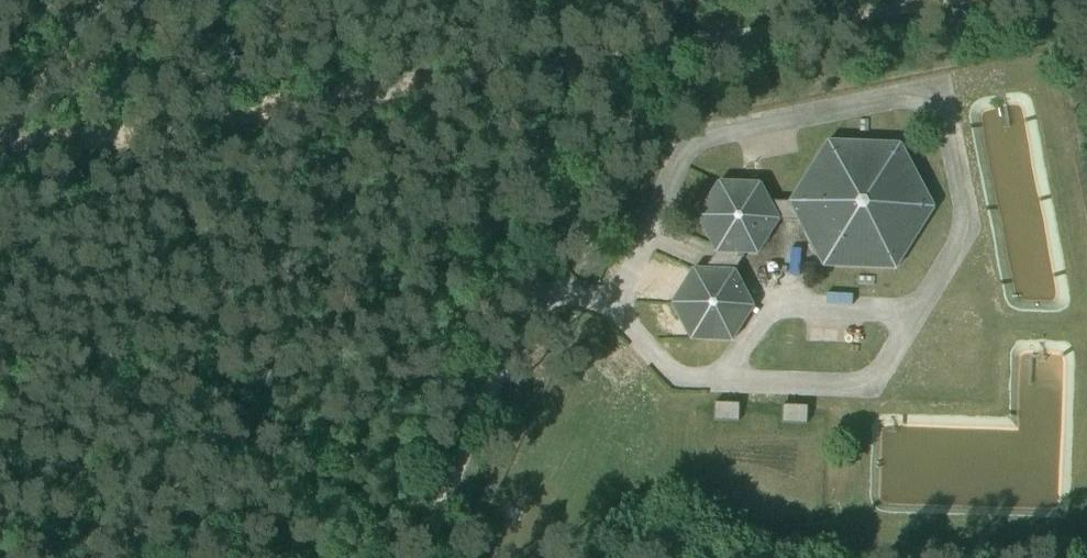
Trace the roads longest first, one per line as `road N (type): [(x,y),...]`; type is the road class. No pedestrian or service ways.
road 1 (track): [(935,0),(607,61),(0,153)]
road 2 (track): [(670,0),(418,557)]

